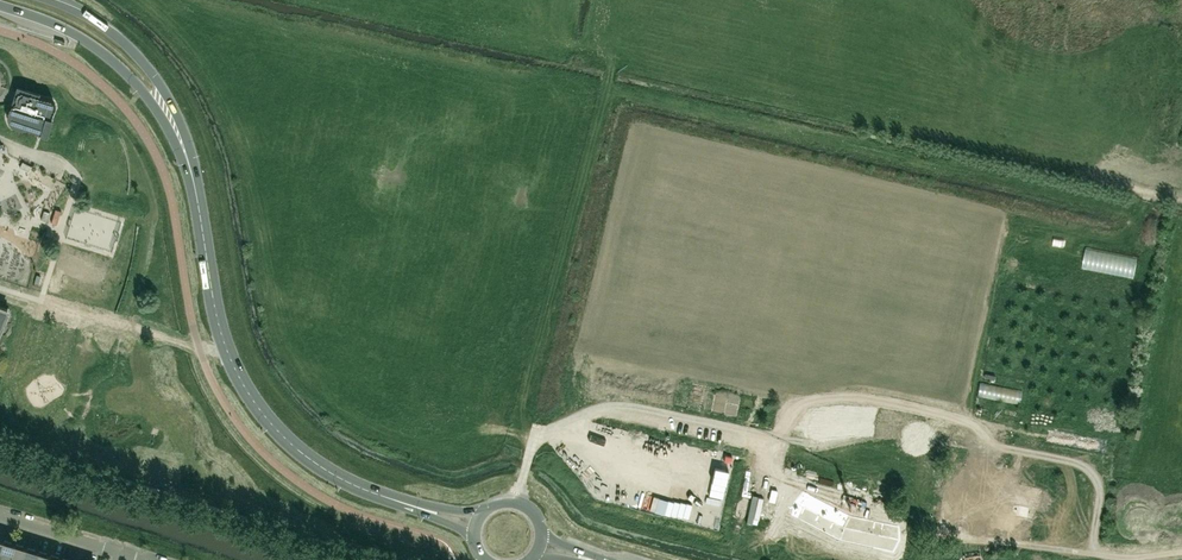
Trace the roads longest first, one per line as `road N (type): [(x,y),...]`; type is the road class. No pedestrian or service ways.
road 1 (secondary): [(472,526),(358,489),(277,433),(227,353),(195,187)]
road 2 (secondary): [(0,6),(50,22),(109,57),(160,115),(195,187)]
road 3 (secondary): [(195,187),(192,153),(157,80),(106,28),(47,0)]
road 4 (residential): [(119,551),(0,515)]

